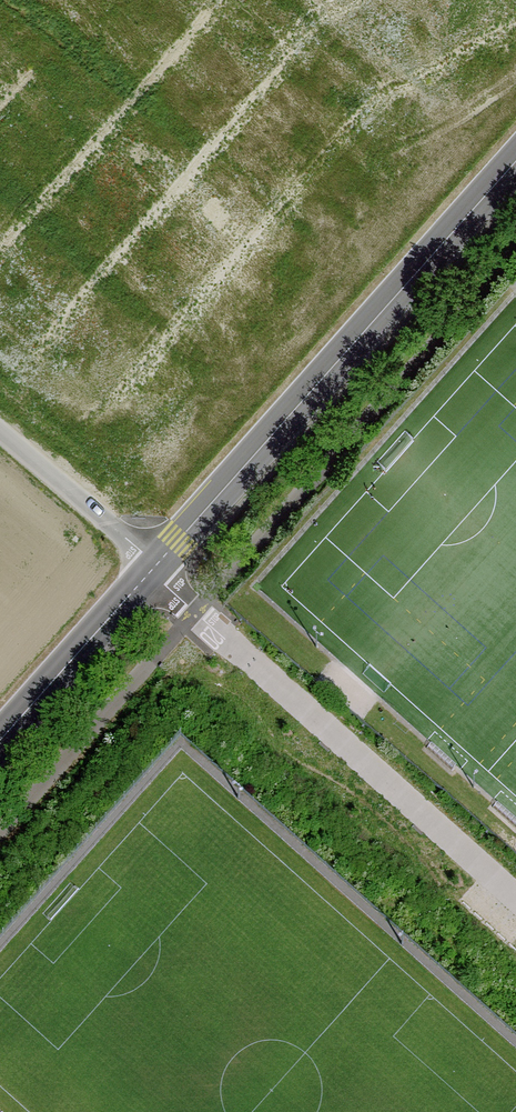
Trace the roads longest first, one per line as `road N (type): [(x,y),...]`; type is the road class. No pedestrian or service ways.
road 1 (secondary): [(515,165),(156,566)]
road 2 (residential): [(515,897),(156,566)]
road 3 (secondary): [(156,566),(0,741)]
road 4 (unclassified): [(156,566),(0,430)]

